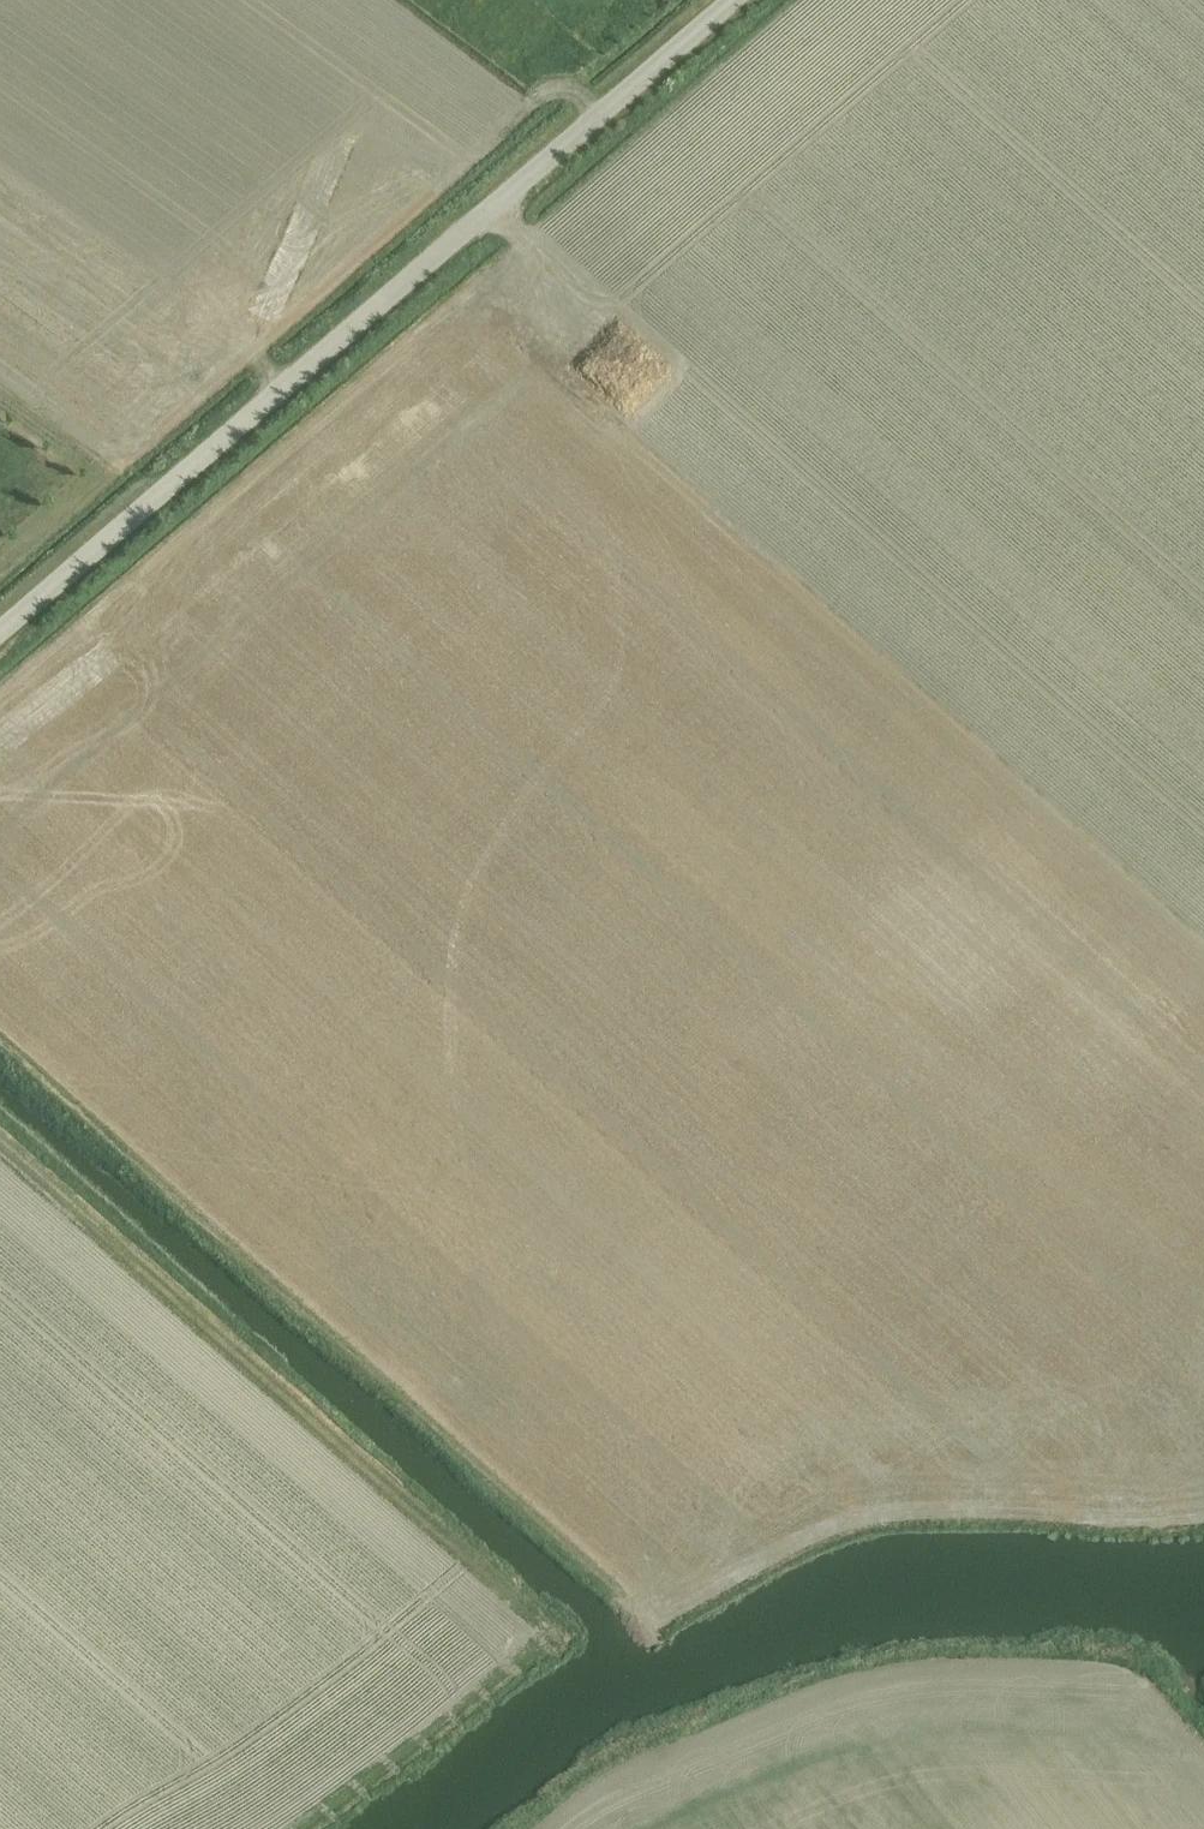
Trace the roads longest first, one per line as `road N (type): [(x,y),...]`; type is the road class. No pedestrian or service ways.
road 1 (unclassified): [(0,634),(730,0)]

